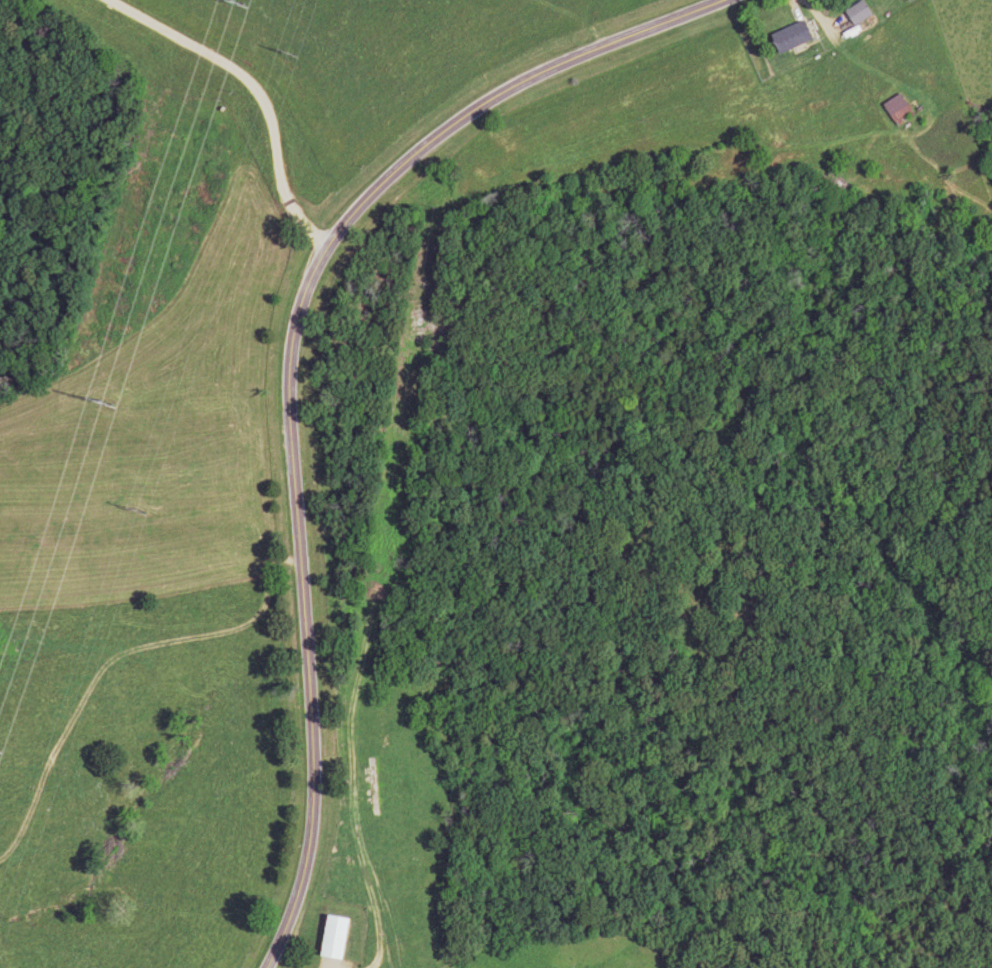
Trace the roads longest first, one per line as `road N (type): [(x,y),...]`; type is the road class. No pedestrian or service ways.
road 1 (tertiary): [(256,967),(309,829),(280,357),(320,247)]
road 2 (tertiary): [(320,247),(429,147),(528,80),(717,0)]

